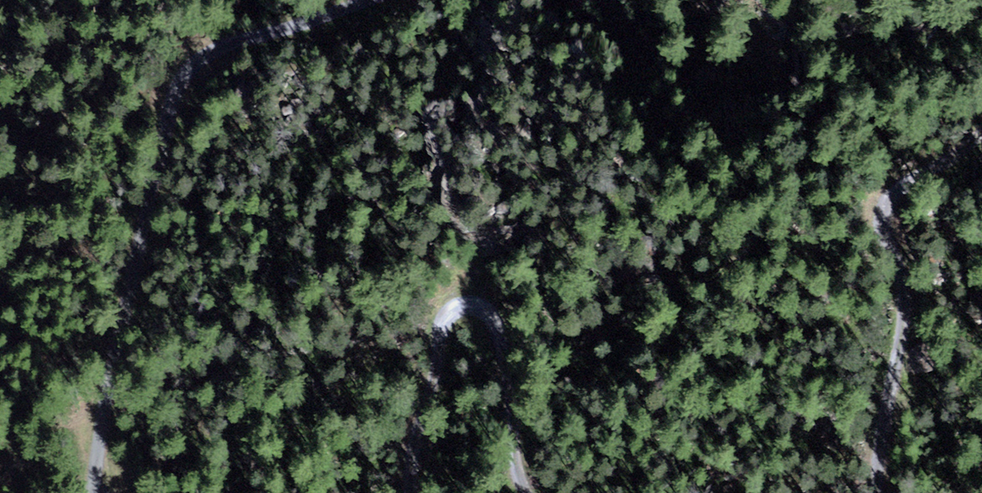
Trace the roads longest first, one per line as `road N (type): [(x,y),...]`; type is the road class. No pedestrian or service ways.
road 1 (track): [(95,480),(175,99),(200,63),(380,0)]
road 2 (track): [(878,492),(906,326),(884,214),(908,179),(981,140)]
road 3 (track): [(411,492),(446,325),(476,309),(496,339),(524,478),(534,492)]

